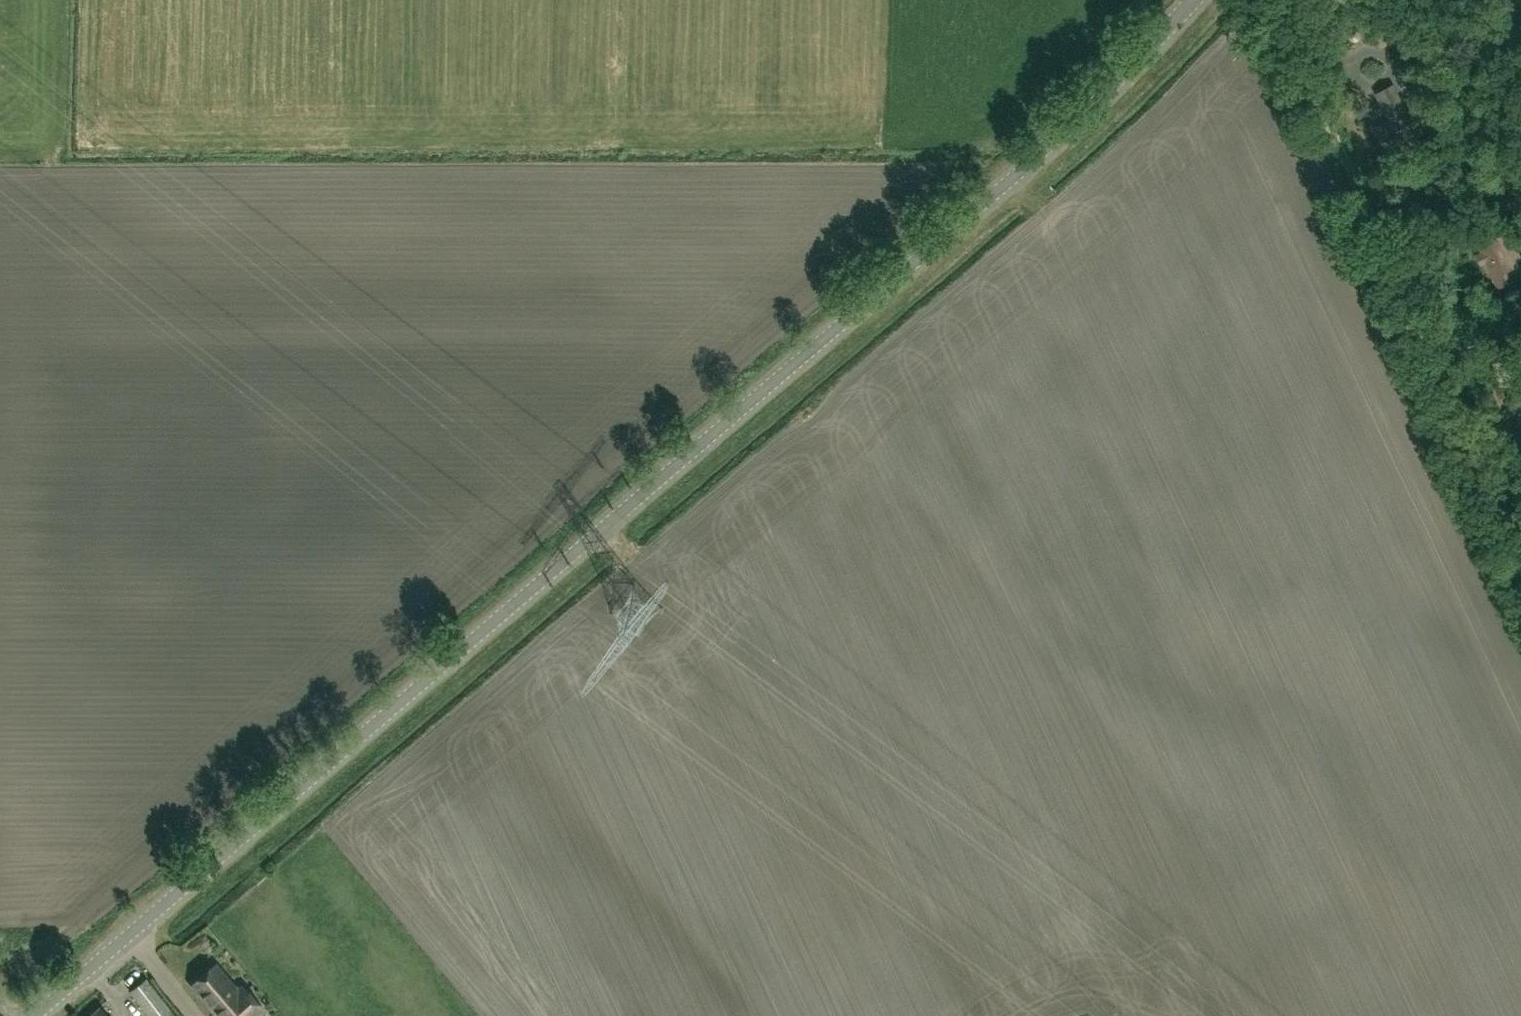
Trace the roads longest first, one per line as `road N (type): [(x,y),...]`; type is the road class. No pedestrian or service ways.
road 1 (tertiary): [(38,1015),(1000,188),(1192,0)]
road 2 (track): [(1520,559),(1258,0)]

